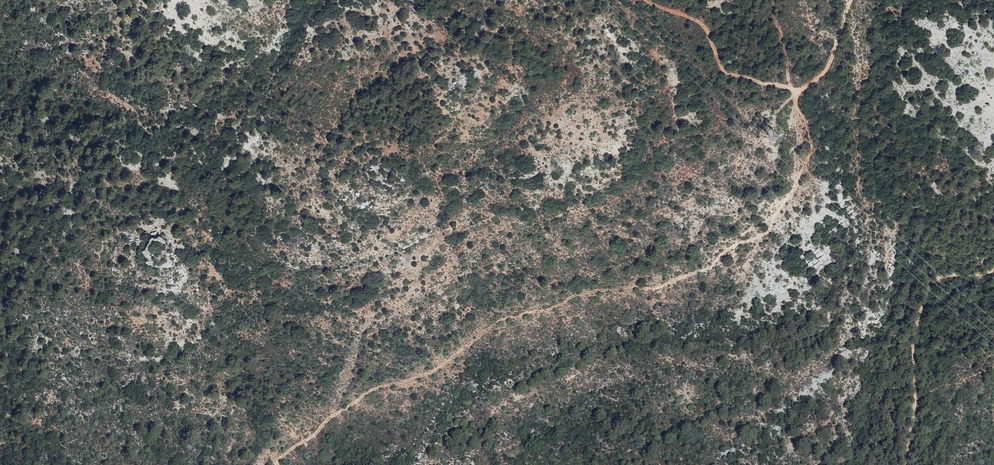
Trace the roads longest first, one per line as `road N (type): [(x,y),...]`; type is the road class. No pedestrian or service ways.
road 1 (track): [(278,464),(278,455),(370,389),(437,370),(500,318),(578,292),(659,287),(763,236),(813,144),(802,92)]
road 2 (track): [(855,0),(831,67),(802,92),(727,73),(704,24),(646,0)]
road 3 (track): [(993,271),(958,275),(931,292),(917,342),(910,464)]

